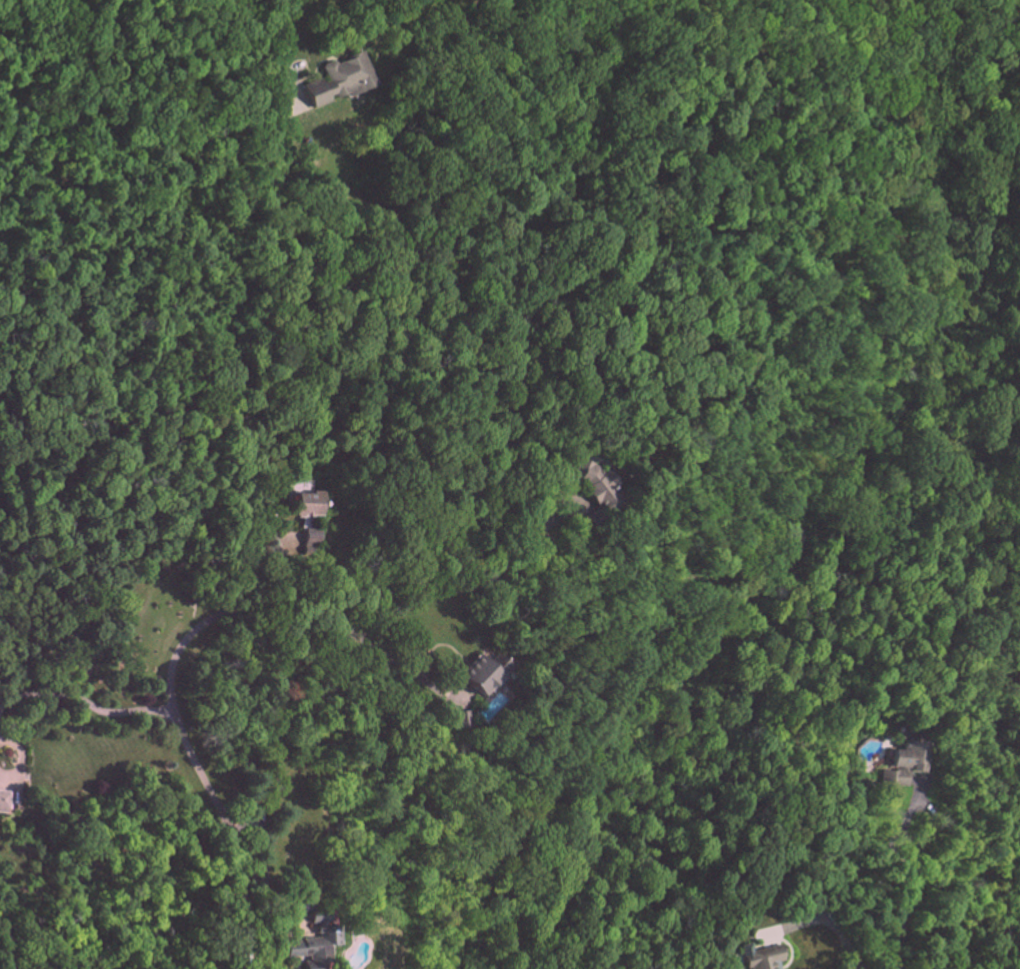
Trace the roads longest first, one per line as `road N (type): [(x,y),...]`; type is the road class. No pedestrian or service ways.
road 1 (residential): [(238,968),(227,837),(188,755),(172,673),(187,641),(221,614),(327,603)]

